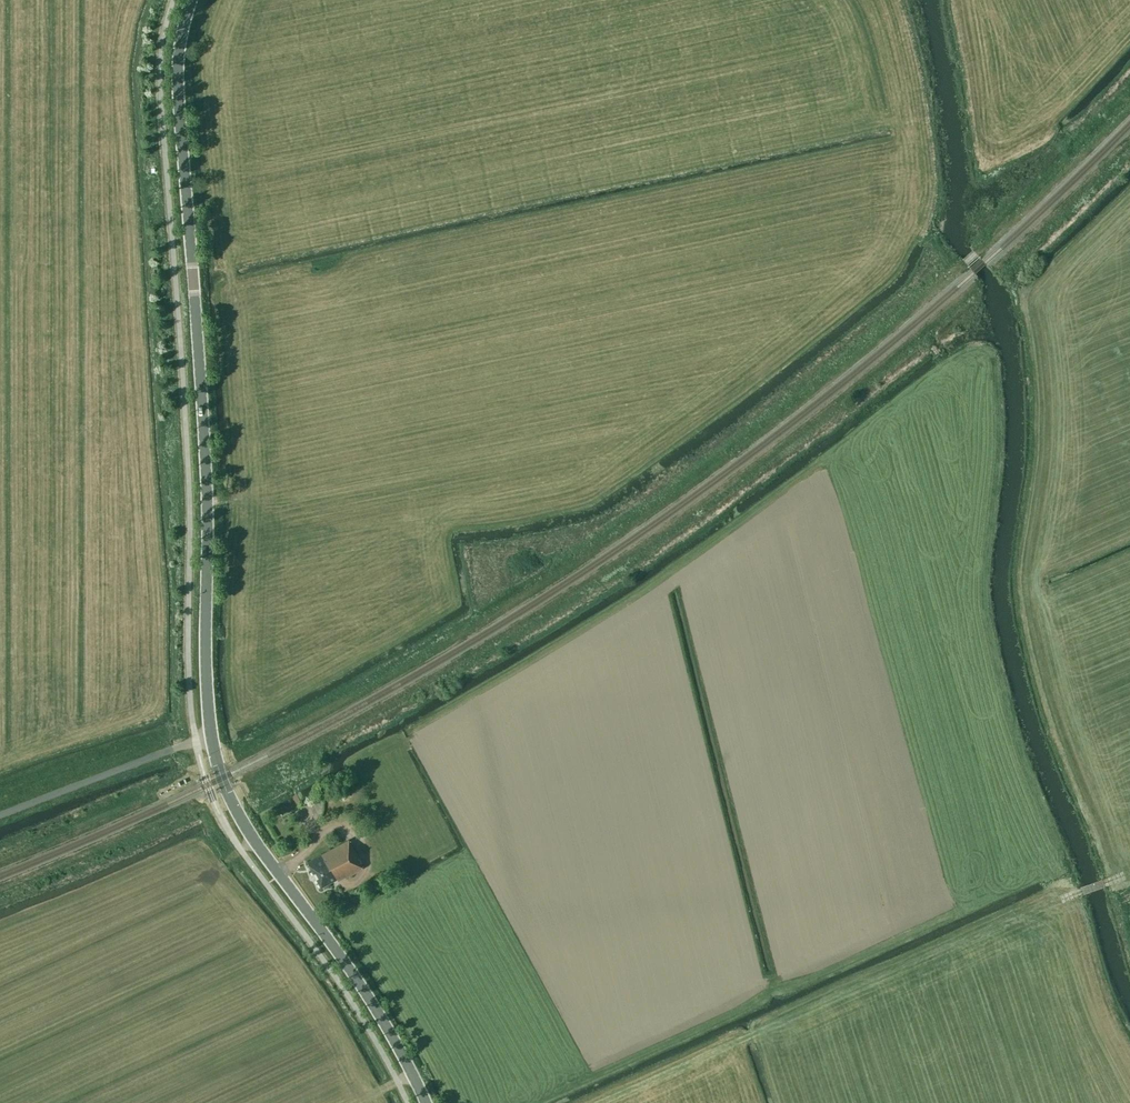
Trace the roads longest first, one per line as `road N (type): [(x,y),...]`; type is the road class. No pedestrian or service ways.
road 1 (tertiary): [(426,1102),(372,1003),(239,816),(215,759),(206,670),(203,420),(178,84),(191,0)]

